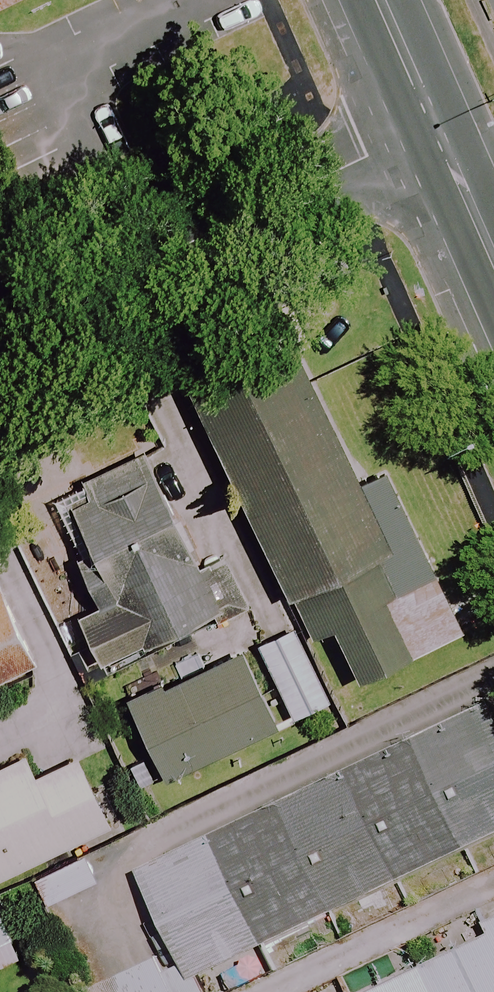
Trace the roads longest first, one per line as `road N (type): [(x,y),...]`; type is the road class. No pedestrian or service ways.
road 1 (residential): [(435,123),(0,334)]
road 2 (secondary): [(493,248),(435,123)]
road 3 (secondary): [(435,123),(381,0)]

